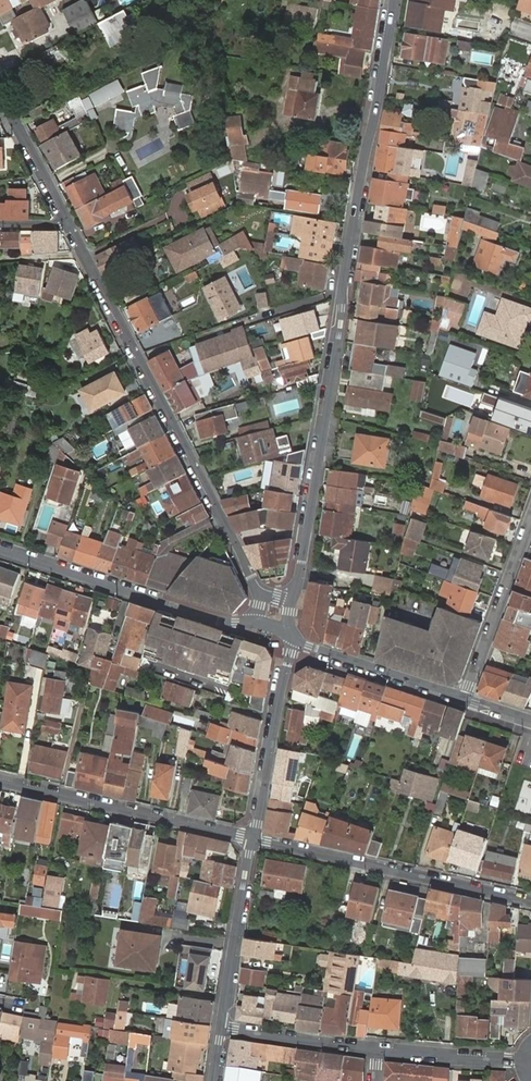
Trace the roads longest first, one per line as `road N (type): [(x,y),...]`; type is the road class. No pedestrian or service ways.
road 1 (residential): [(291,600),(394,0)]
road 2 (residential): [(68,220),(258,594)]
road 3 (residential): [(253,839),(530,901)]
road 4 (tertiary): [(256,623),(180,609),(0,548)]
road 5 (residential): [(0,783),(253,839)]
road 6 (residential): [(253,839),(291,635)]
road 7 (residential): [(221,1027),(253,839)]
road 8 (tertiary): [(467,700),(291,635)]
road 9 (residential): [(530,525),(467,700)]
road 10 (residential): [(221,1027),(378,1051)]
road 11 (residential): [(378,1051),(527,1061)]
road 12 (residential): [(0,92),(68,220)]

